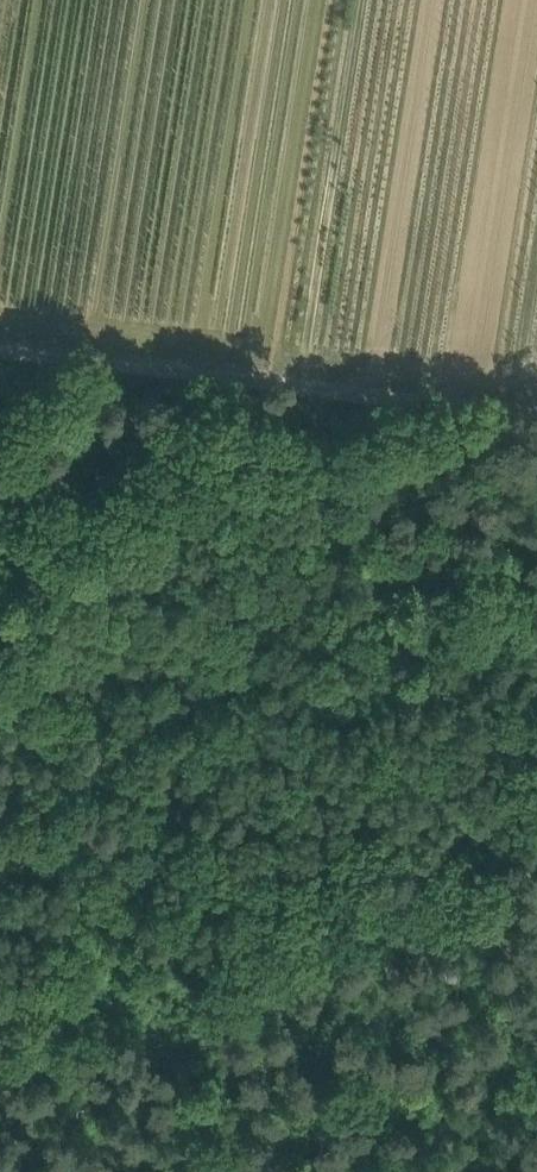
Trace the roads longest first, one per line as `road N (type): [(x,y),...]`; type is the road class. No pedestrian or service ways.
road 1 (track): [(0,523),(150,449),(407,386)]
road 2 (track): [(0,344),(407,386)]
road 3 (track): [(407,386),(536,378)]

